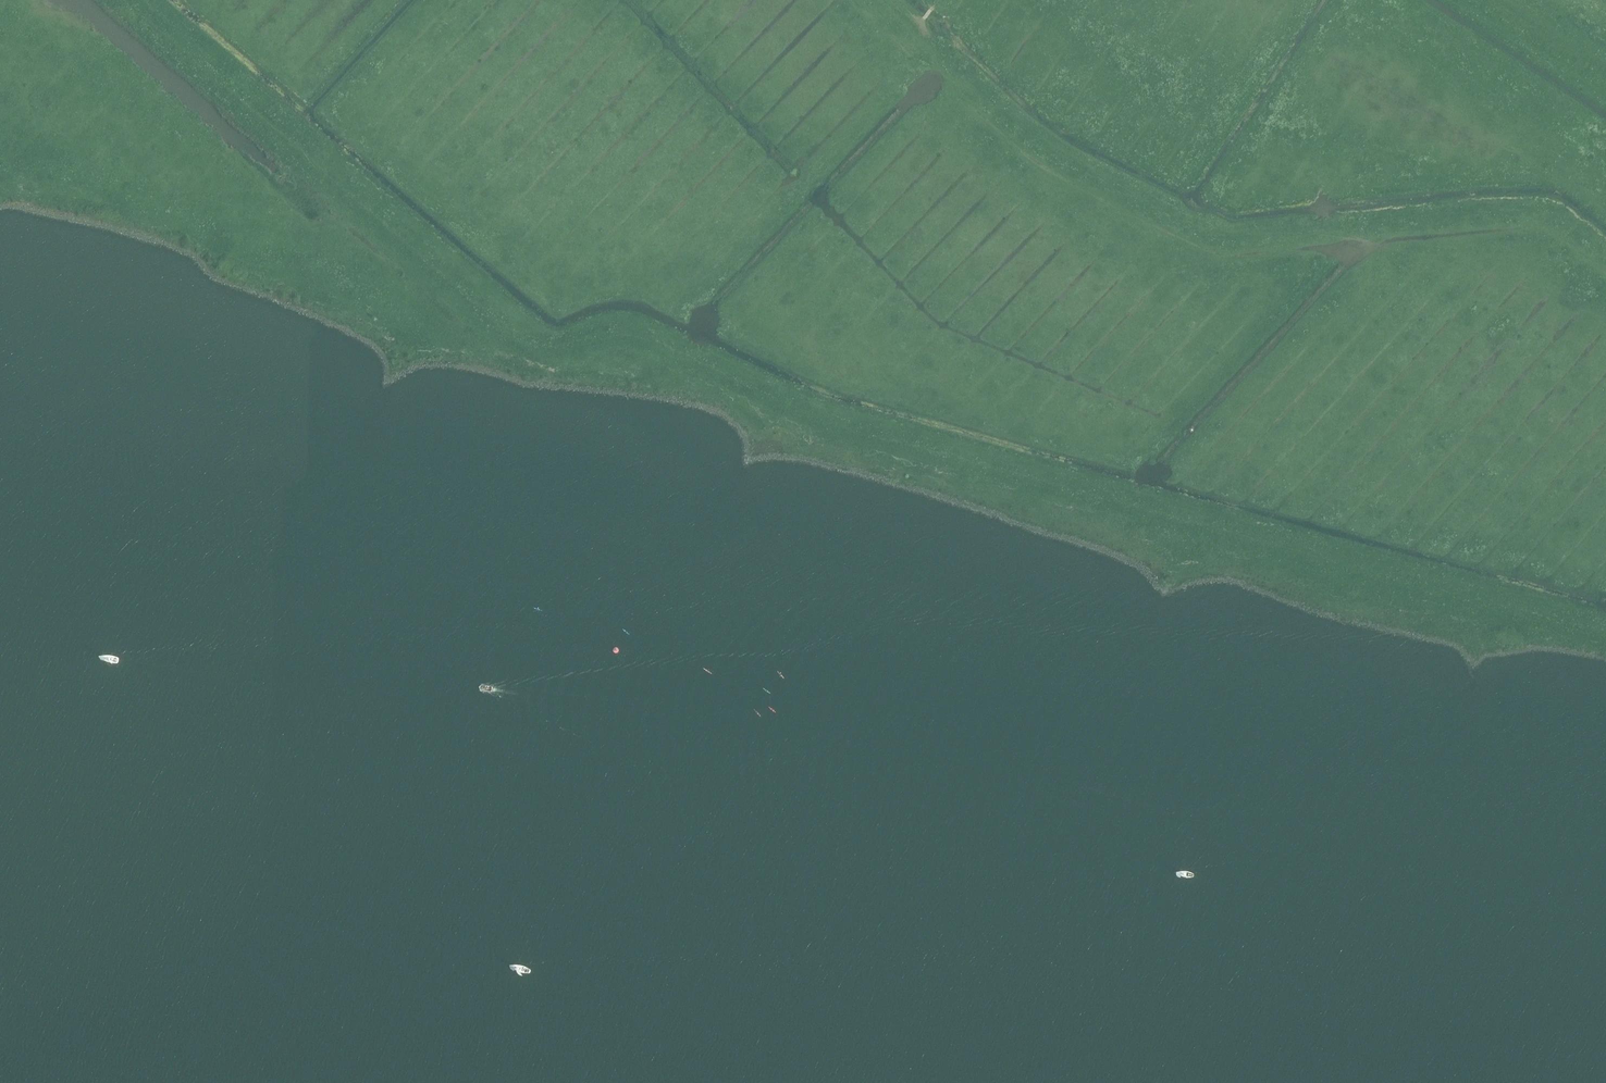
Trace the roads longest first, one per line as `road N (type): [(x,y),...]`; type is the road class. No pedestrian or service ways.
road 1 (track): [(1605,93),(1466,0)]

